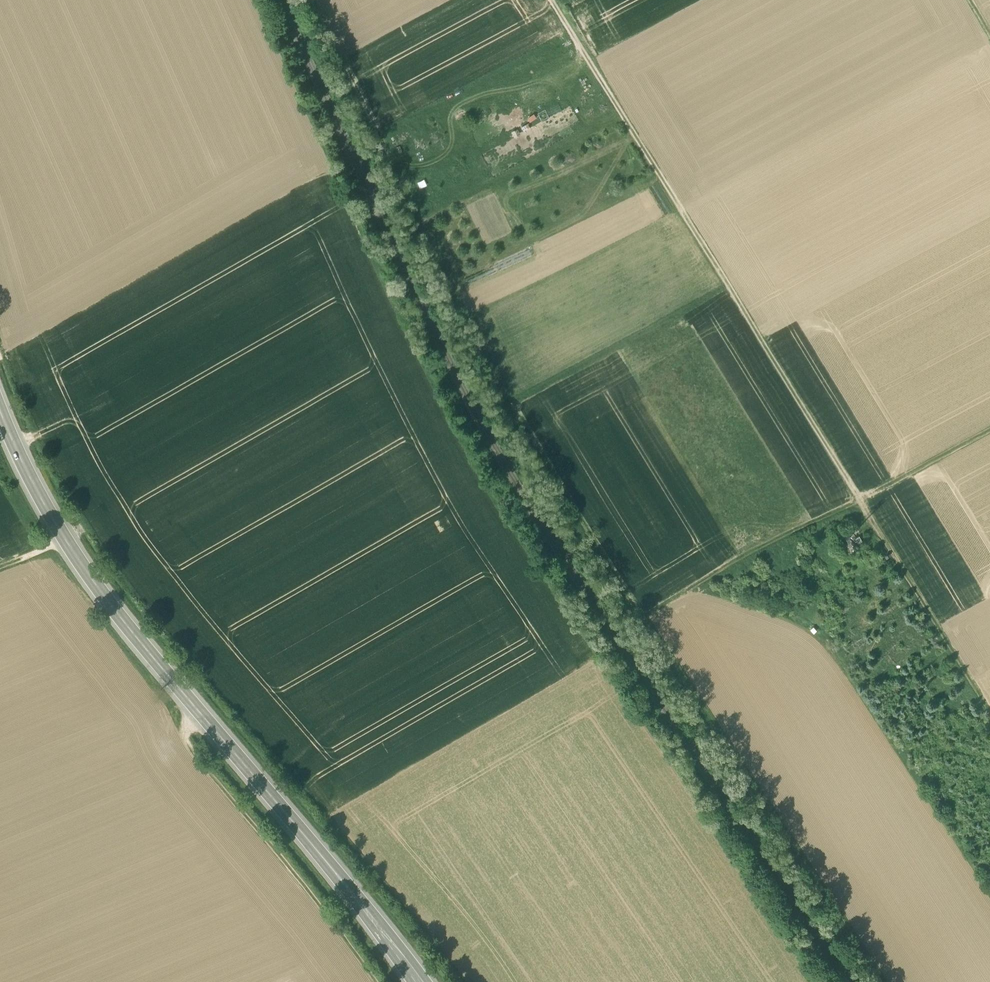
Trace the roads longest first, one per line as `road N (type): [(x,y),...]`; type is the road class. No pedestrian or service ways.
road 1 (track): [(312,0),(464,315),(645,620),(717,569),(860,499)]
road 2 (secondary): [(415,981),(319,853),(104,597),(0,413)]
road 3 (track): [(553,0),(860,499)]
road 4 (track): [(645,620),(884,981)]
road 5 (track): [(860,499),(989,712)]
road 6 (track): [(511,401),(728,288)]
road 7 (track): [(323,904),(193,750),(187,729),(203,716)]
road 8 (track): [(328,820),(462,981)]
road 9 (track): [(989,430),(860,499)]

